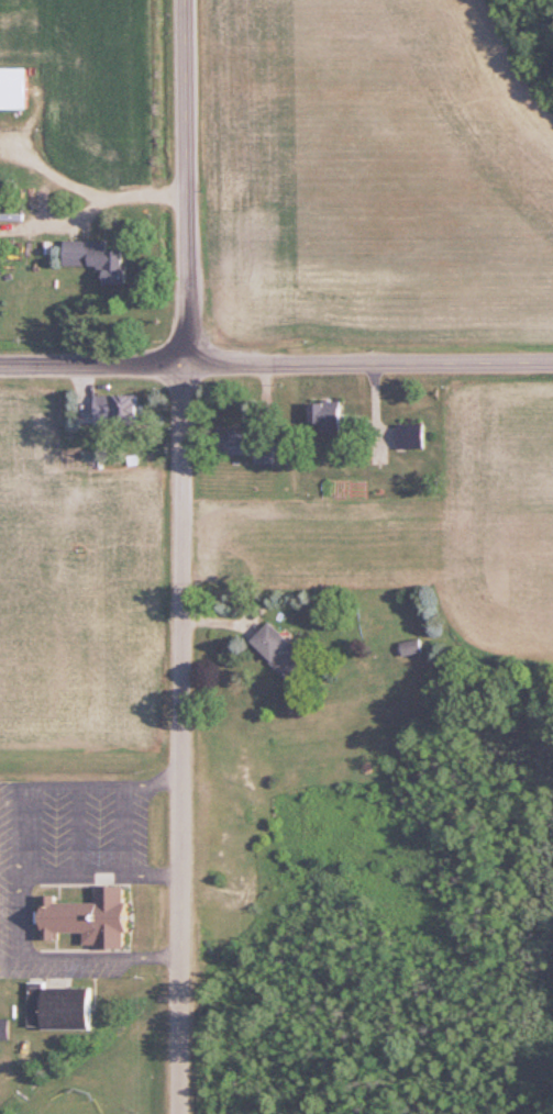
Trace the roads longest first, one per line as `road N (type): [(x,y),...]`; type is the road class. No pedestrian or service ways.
road 1 (residential): [(181,1113),(184,364)]
road 2 (tertiary): [(0,365),(552,362)]
road 3 (residential): [(184,364),(183,0)]

